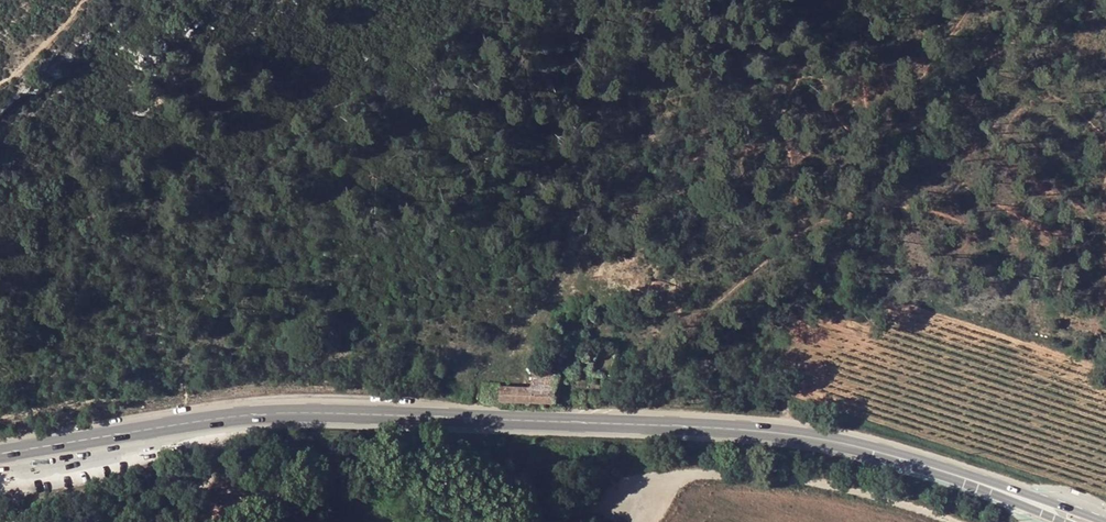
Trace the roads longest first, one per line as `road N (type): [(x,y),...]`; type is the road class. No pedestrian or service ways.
road 1 (secondary): [(966,479),(874,450),(773,432),(364,414),(227,417),(0,455)]
road 2 (track): [(1105,368),(906,309),(895,307),(874,324),(816,321),(792,335),(787,434)]
road 3 (secondary): [(1103,521),(966,479)]
road 4 (track): [(93,521),(17,497),(6,454)]
road 5 (track): [(155,521),(209,461),(199,422)]

